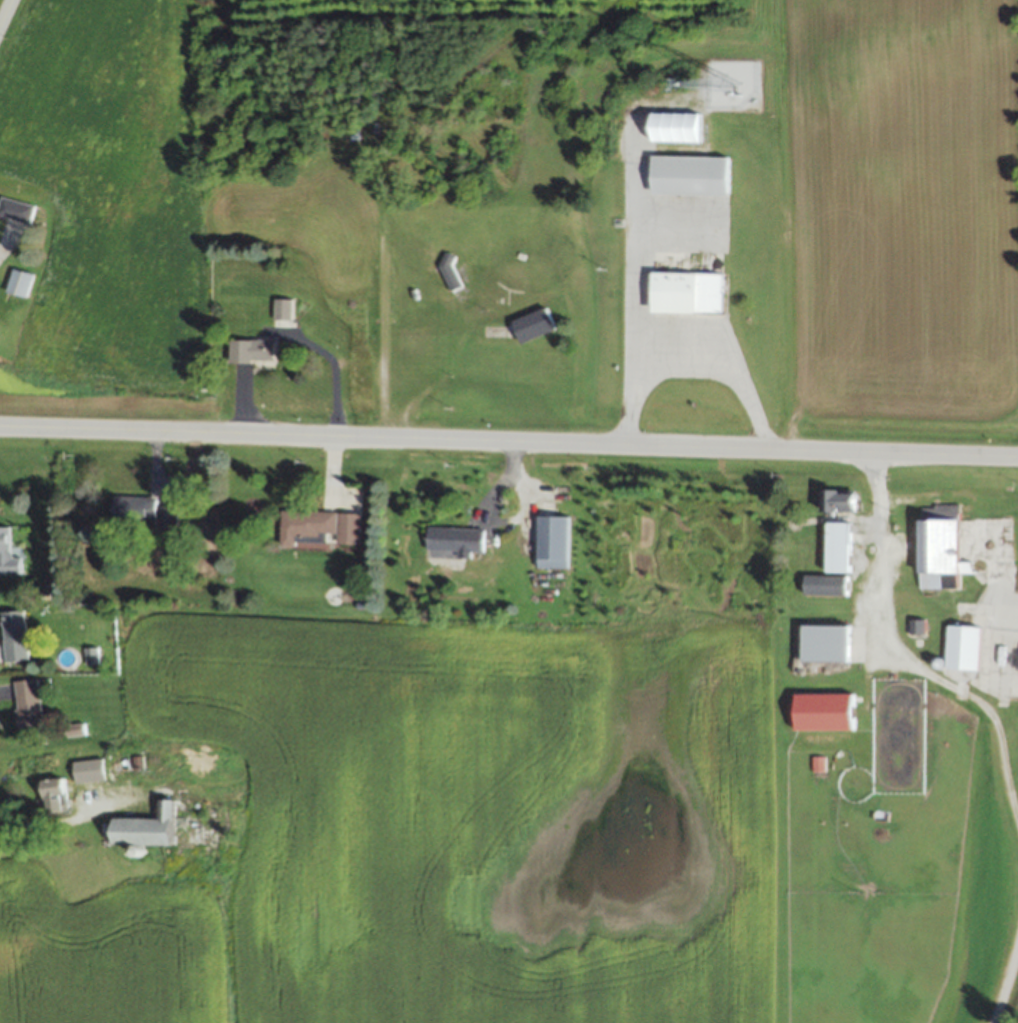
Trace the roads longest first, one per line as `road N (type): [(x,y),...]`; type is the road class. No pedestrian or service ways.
road 1 (secondary): [(1017,453),(0,423)]

